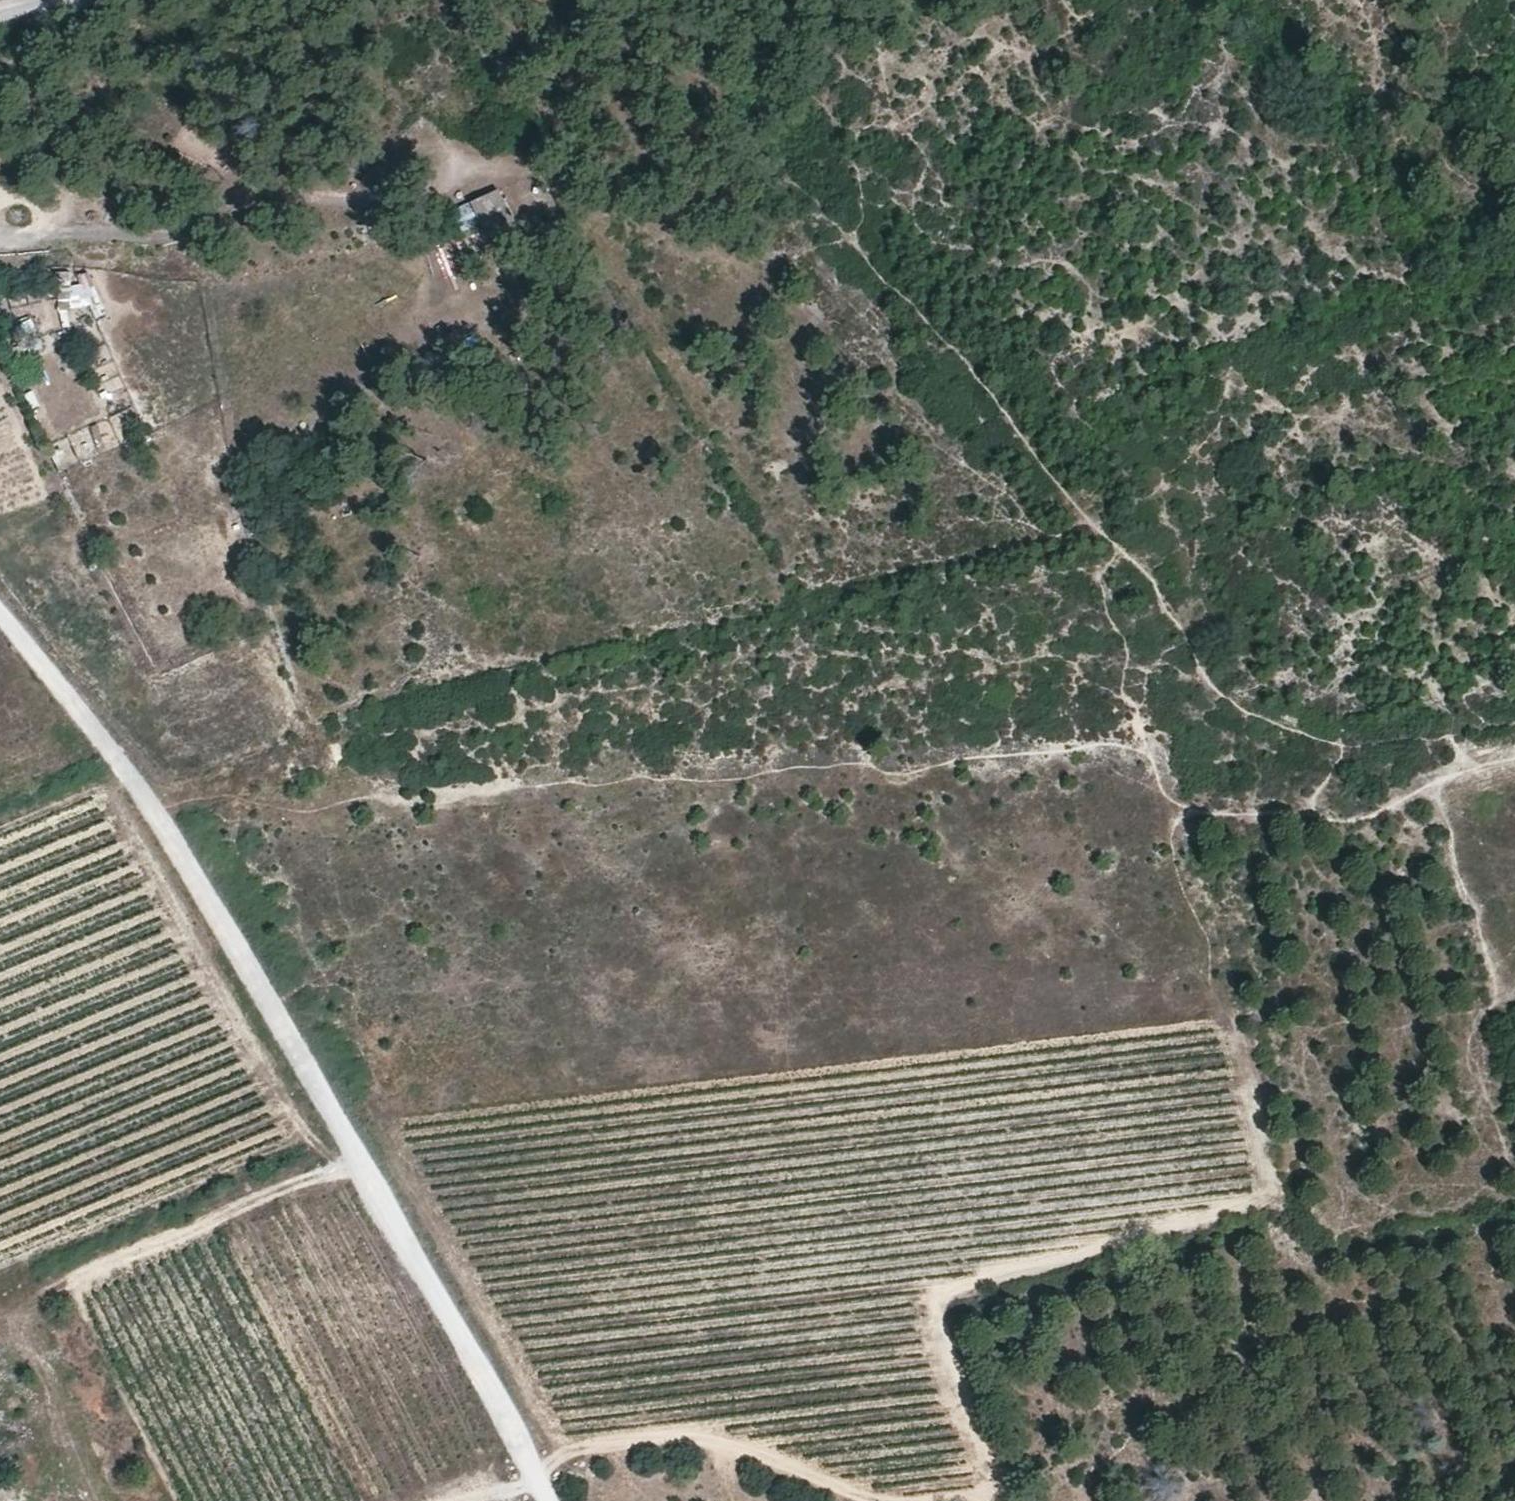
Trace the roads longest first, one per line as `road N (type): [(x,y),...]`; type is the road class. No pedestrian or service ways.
road 1 (track): [(0,614),(168,827),(553,1500)]
road 2 (track): [(0,230),(151,233)]

